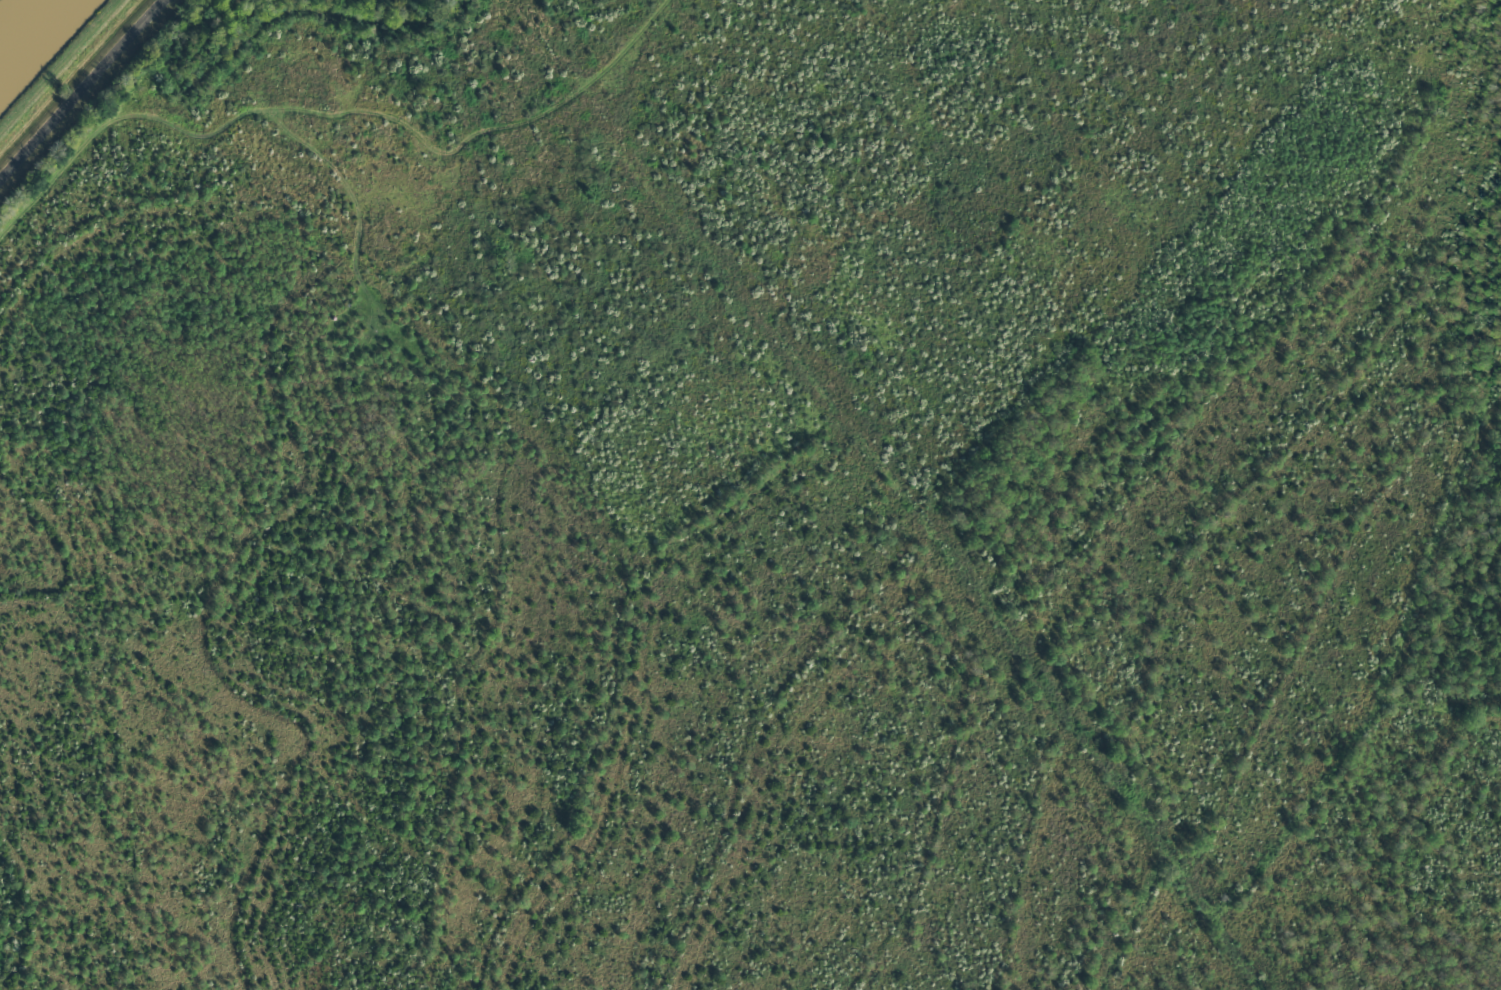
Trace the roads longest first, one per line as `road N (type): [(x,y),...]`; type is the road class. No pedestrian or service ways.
road 1 (residential): [(0,182),(165,0)]

